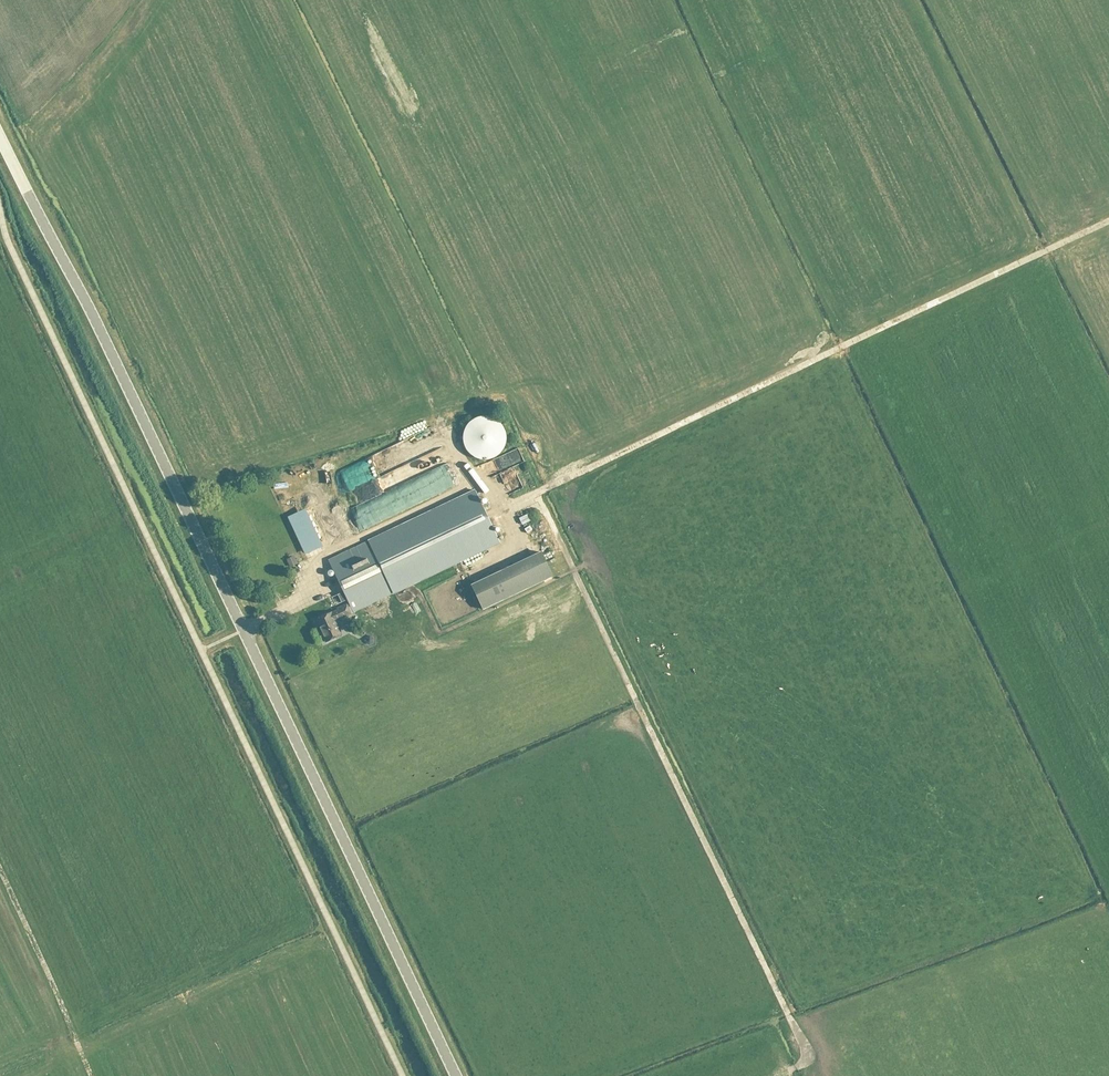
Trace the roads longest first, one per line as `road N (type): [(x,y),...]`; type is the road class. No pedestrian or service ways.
road 1 (tertiary): [(455,1075),(0,140)]

